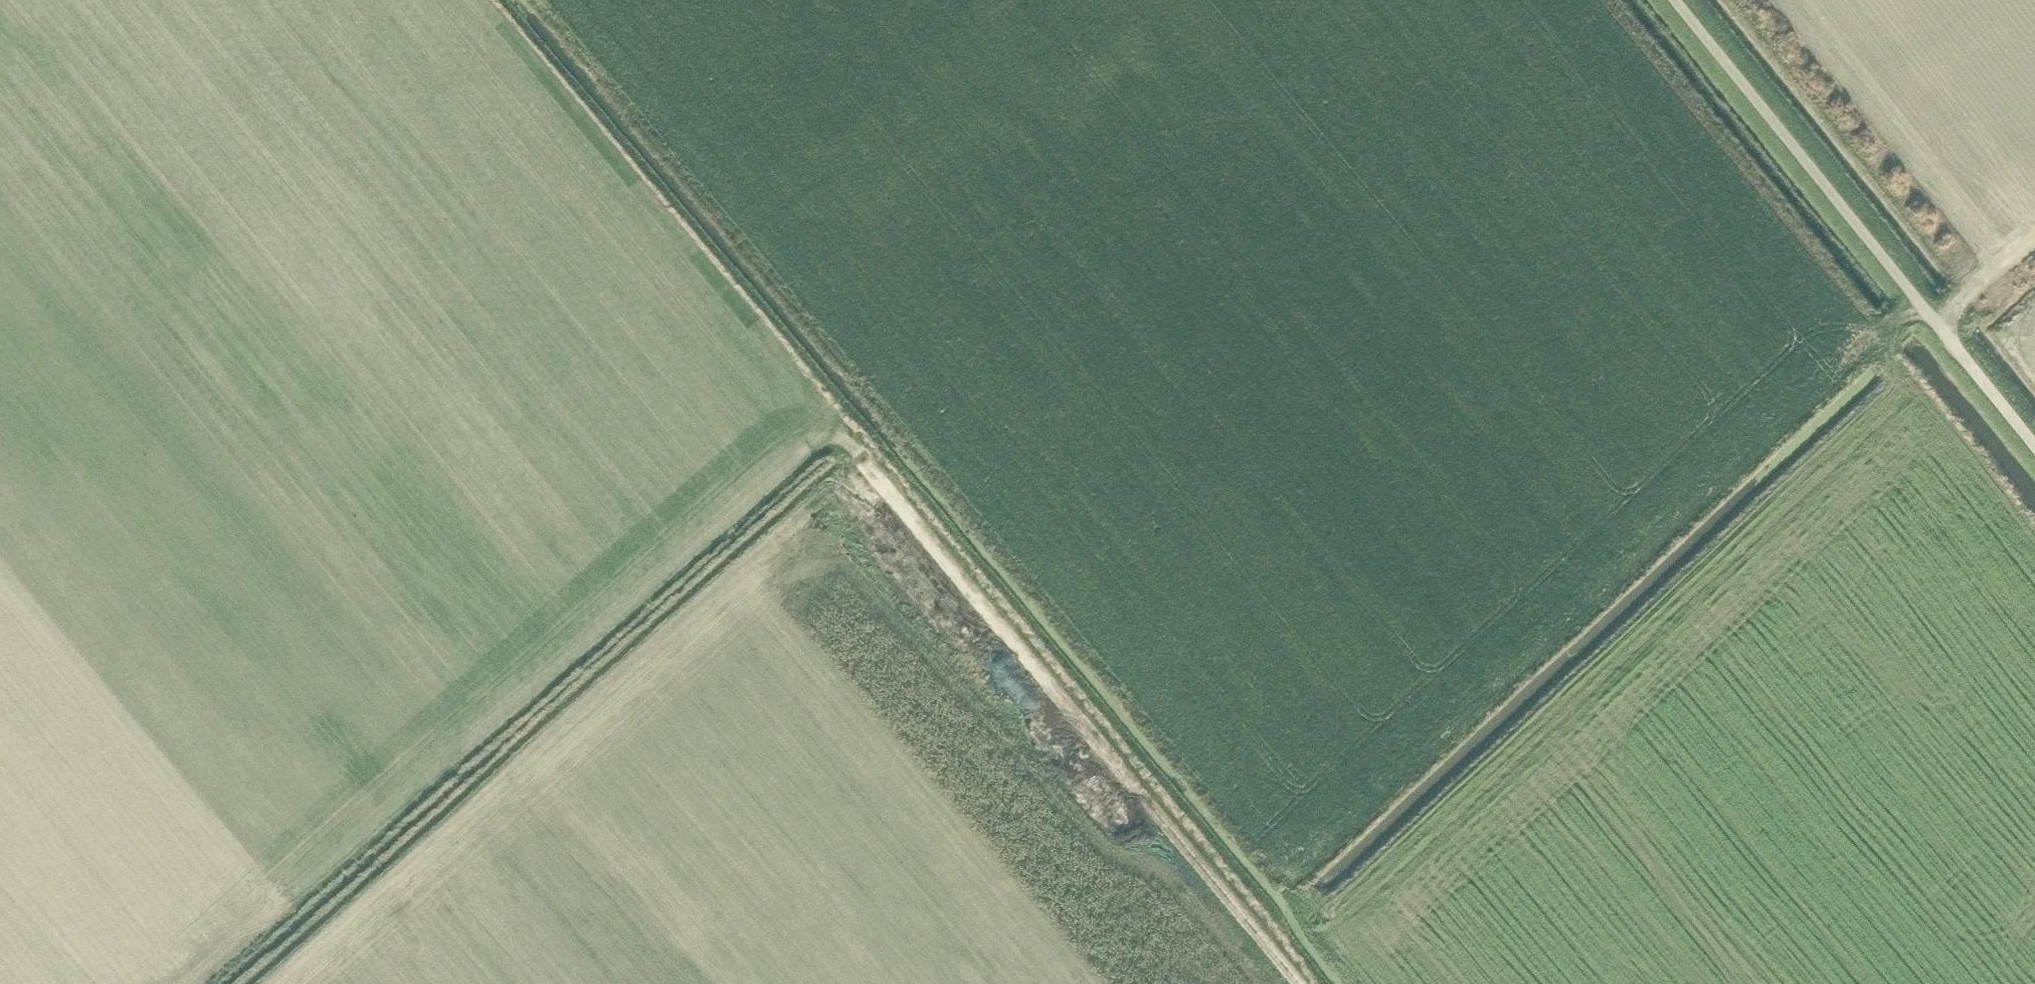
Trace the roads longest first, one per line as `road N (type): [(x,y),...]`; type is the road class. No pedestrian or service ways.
road 1 (unclassified): [(2034,448),(1674,0)]

